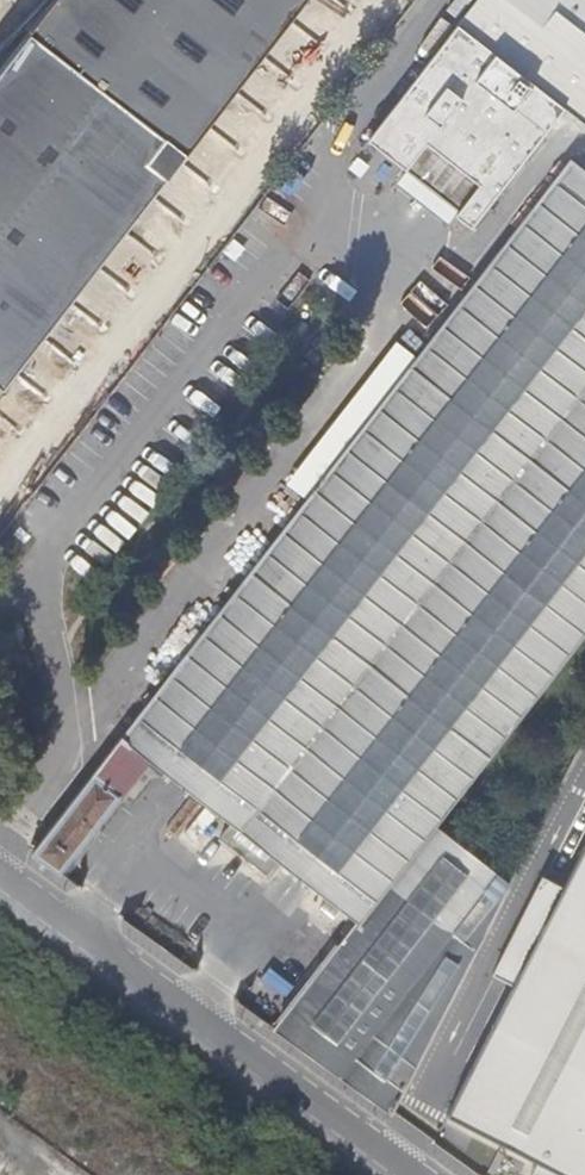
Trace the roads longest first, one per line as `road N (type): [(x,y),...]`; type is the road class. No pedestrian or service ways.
road 1 (residential): [(0,873),(415,1174)]

